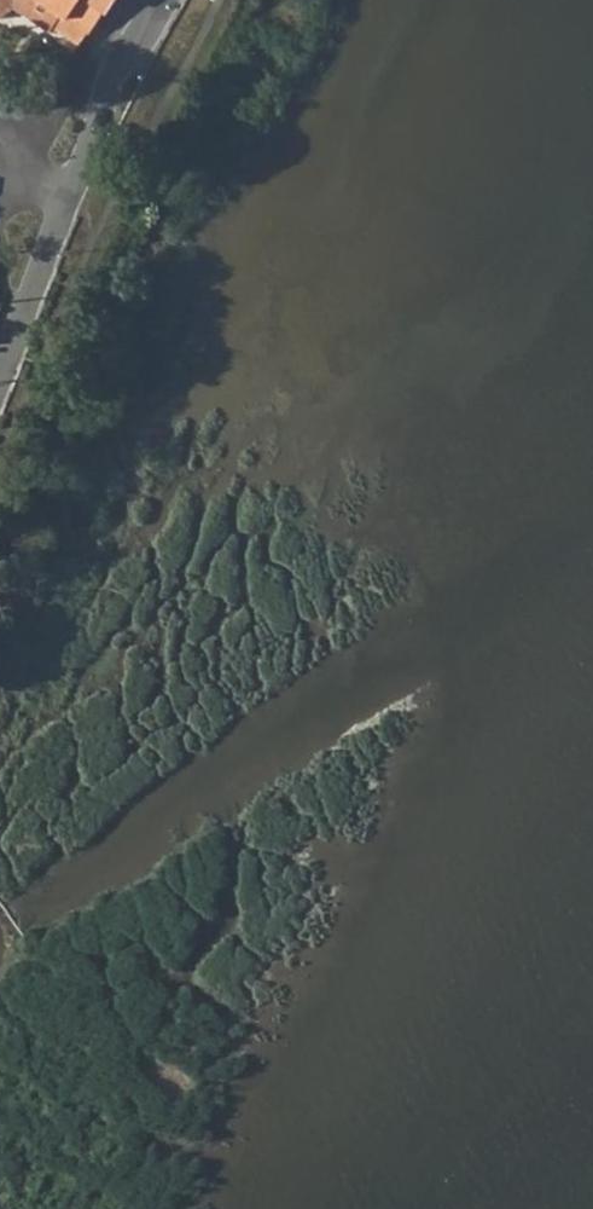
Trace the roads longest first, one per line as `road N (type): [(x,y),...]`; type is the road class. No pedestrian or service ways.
road 1 (tertiary): [(51,227),(106,96),(160,0)]
road 2 (tertiary): [(0,362),(51,227)]

